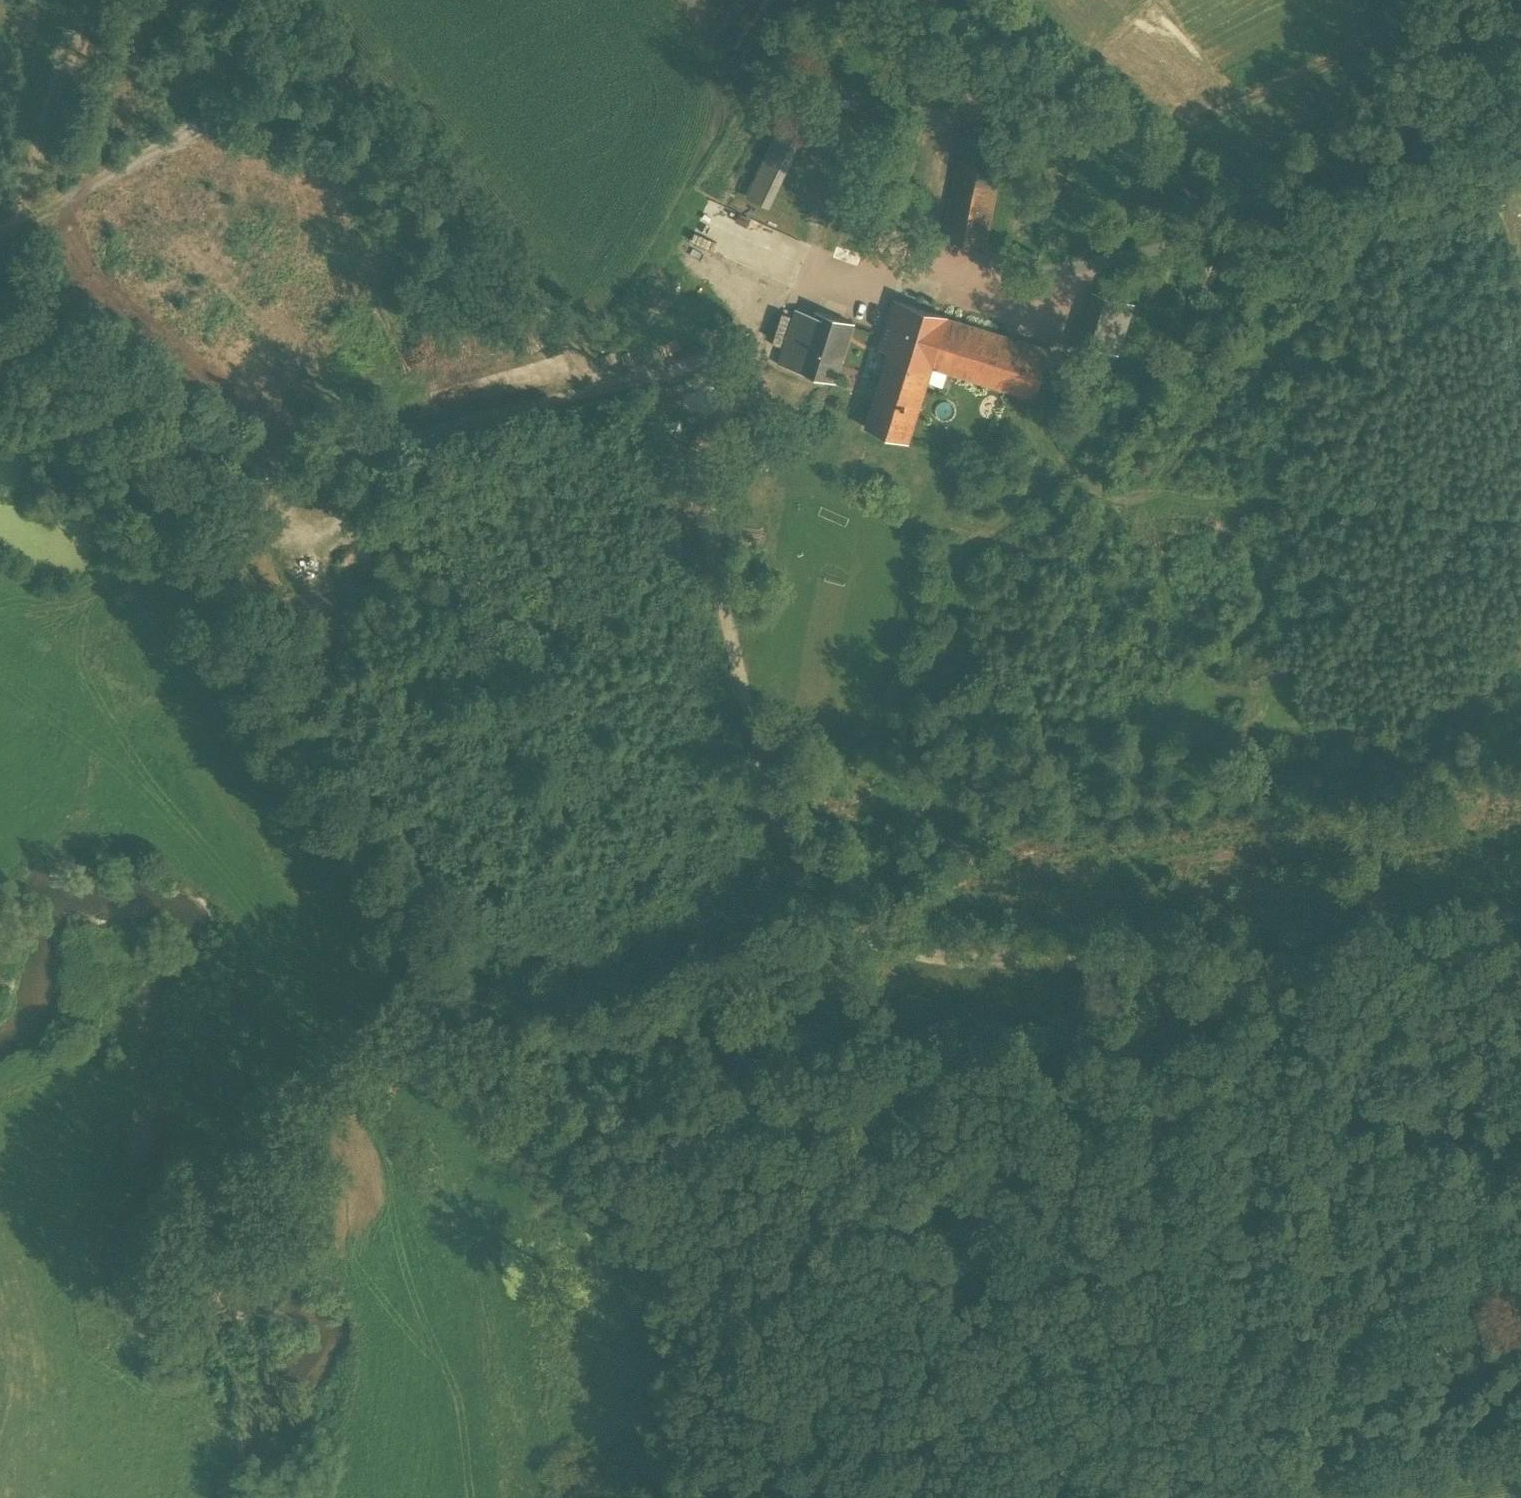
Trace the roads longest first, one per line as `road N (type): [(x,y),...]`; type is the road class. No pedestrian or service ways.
road 1 (track): [(627,389),(577,340),(401,117),(294,0)]
road 2 (track): [(197,547),(345,465),(514,415)]

